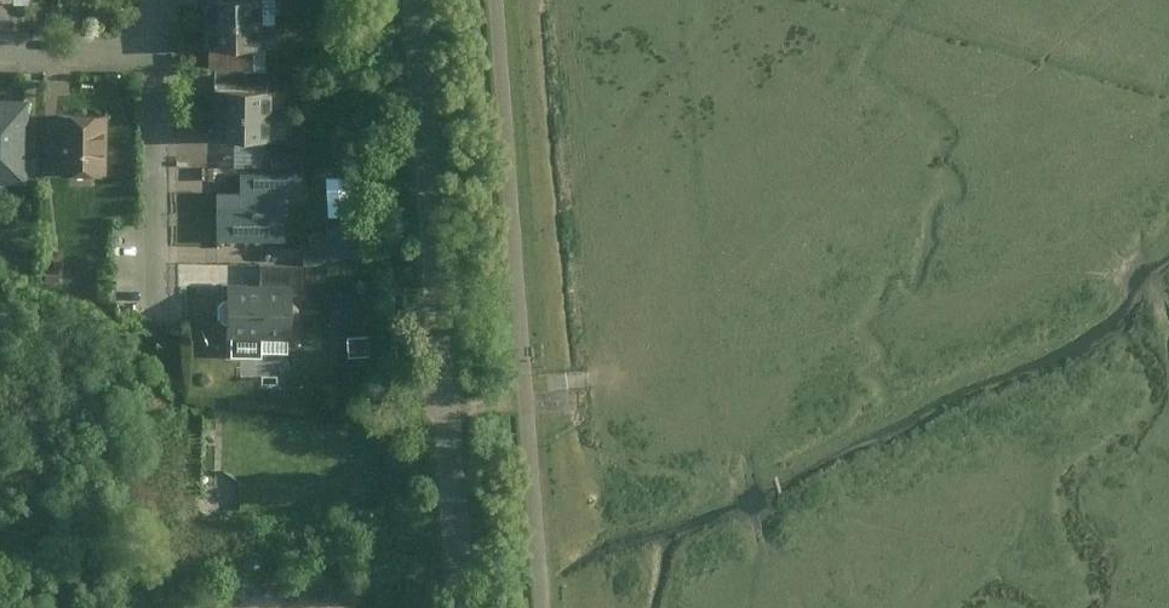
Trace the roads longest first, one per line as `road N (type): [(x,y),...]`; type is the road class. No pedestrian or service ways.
road 1 (unclassified): [(460,607),(415,0)]
road 2 (residential): [(154,53),(157,285)]
road 3 (residential): [(0,53),(154,53)]

